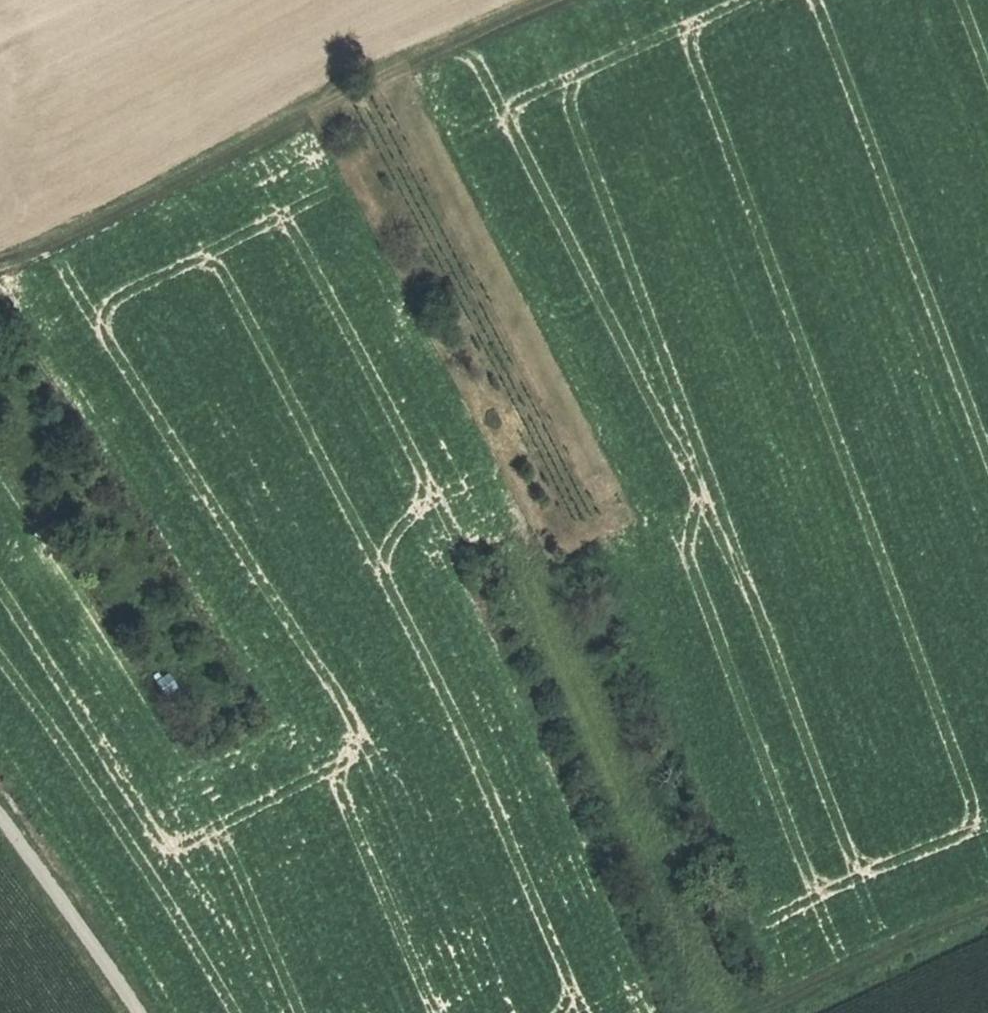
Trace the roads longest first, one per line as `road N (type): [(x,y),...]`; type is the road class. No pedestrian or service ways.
road 1 (track): [(562,0),(0,272)]
road 2 (track): [(0,797),(92,916),(154,1012)]
road 3 (track): [(987,914),(787,1012)]

